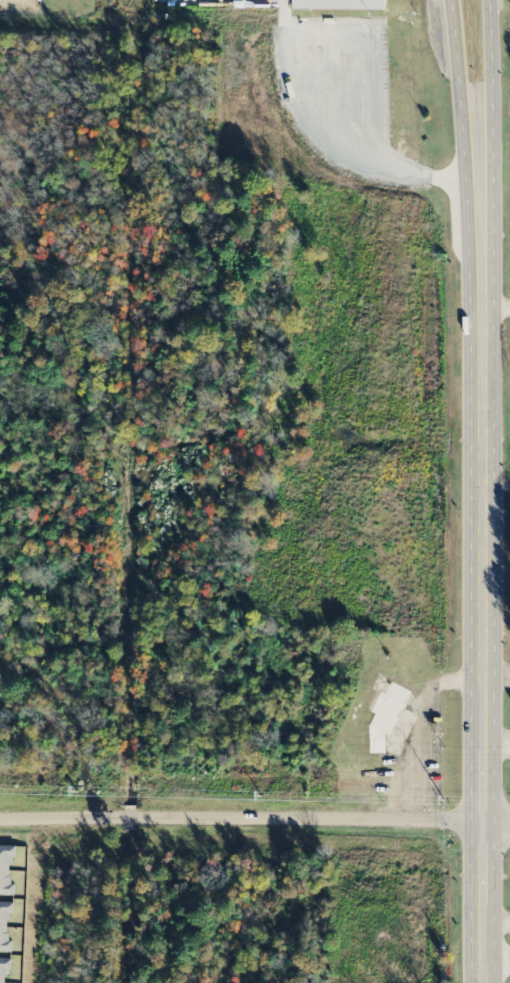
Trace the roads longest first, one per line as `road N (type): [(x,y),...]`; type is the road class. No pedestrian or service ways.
road 1 (residential): [(481,822),(0,820)]
road 2 (primary): [(481,822),(484,383)]
road 3 (primary): [(450,0),(468,216),(484,303)]
road 4 (primary): [(484,303),(493,211),(490,0)]
road 5 (primary): [(481,982),(481,822)]

